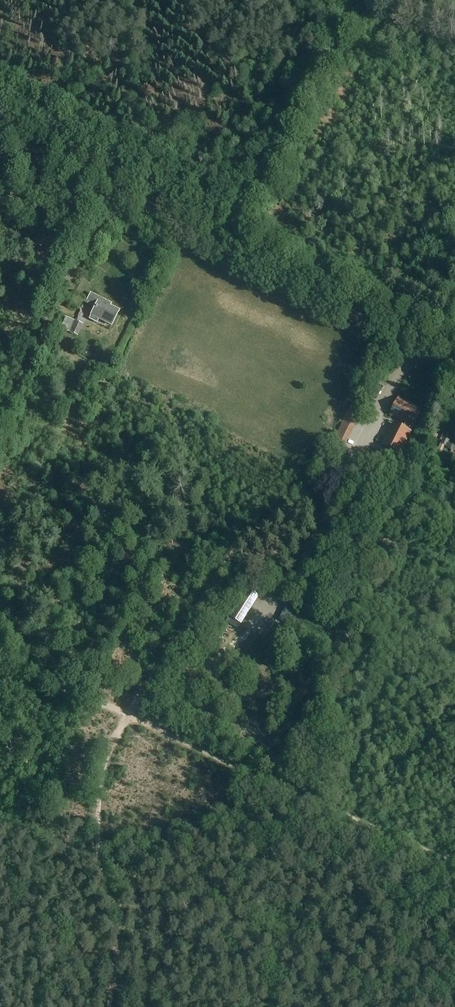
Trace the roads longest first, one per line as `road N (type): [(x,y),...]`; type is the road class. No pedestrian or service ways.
road 1 (tertiary): [(412,344),(0,135)]
road 2 (track): [(129,715),(239,545),(352,468)]
road 3 (unclassified): [(250,627),(295,586),(412,344)]
road 4 (track): [(108,1006),(119,932),(96,812),(111,748),(129,715)]
road 5 (track): [(225,248),(258,189),(277,129),(352,0)]
road 6 (track): [(361,821),(129,715)]
road 7 (track): [(0,412),(112,192)]
road 8 (track): [(129,715),(0,657)]

